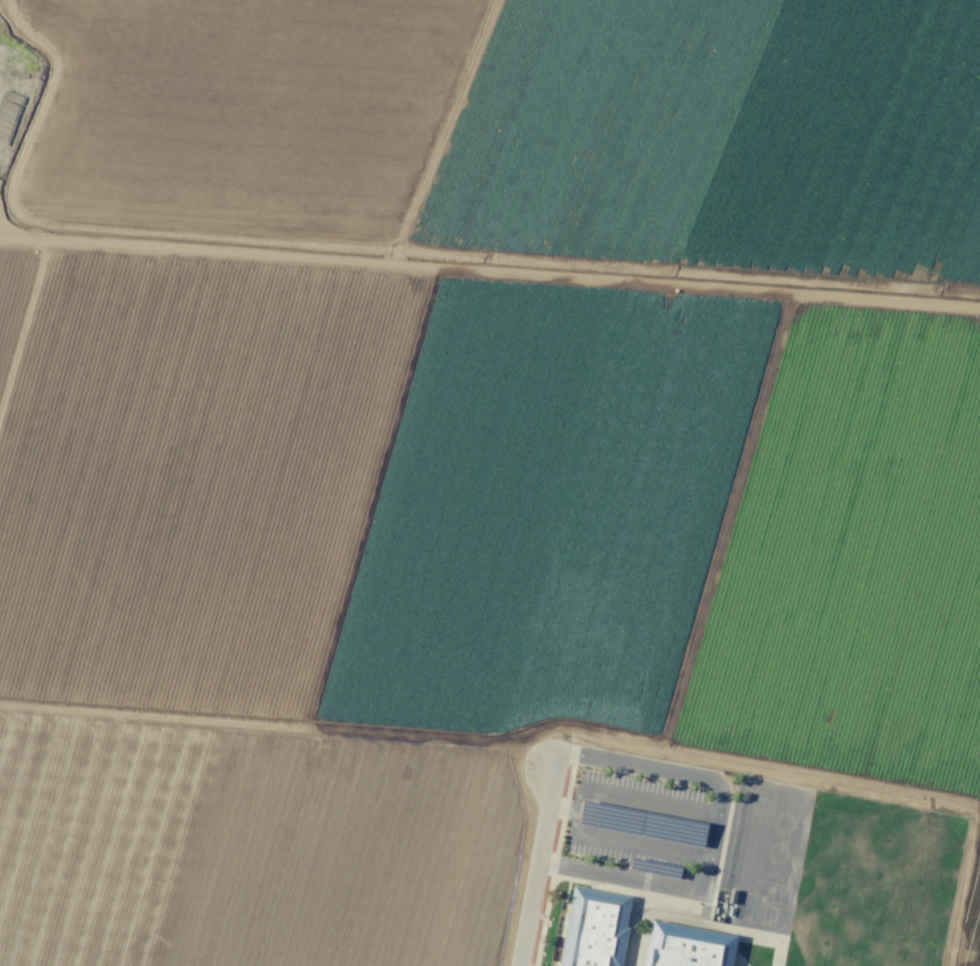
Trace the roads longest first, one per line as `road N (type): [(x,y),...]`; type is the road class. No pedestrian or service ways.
road 1 (residential): [(518,965),(557,751)]

